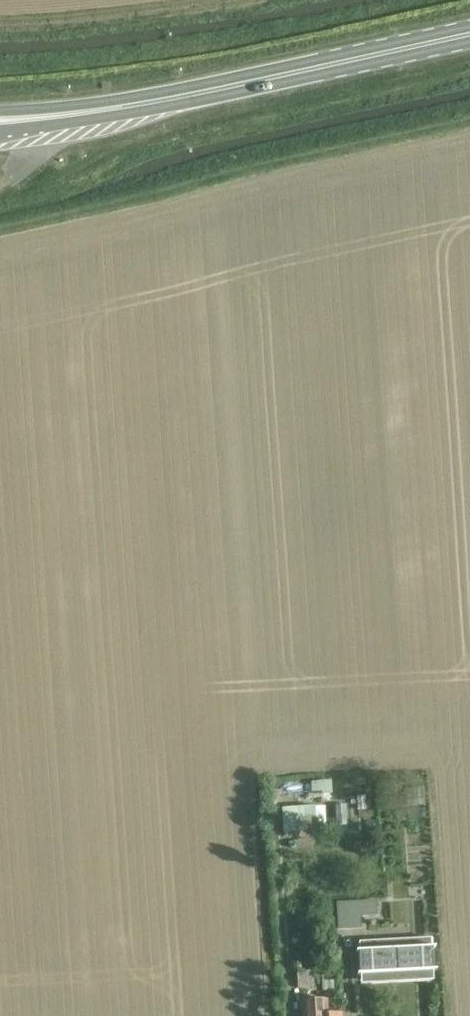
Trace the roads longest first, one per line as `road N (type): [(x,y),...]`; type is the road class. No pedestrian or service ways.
road 1 (primary): [(156,103),(469,34)]
road 2 (primary): [(0,137),(156,103)]
road 3 (primary): [(156,103),(0,113)]

